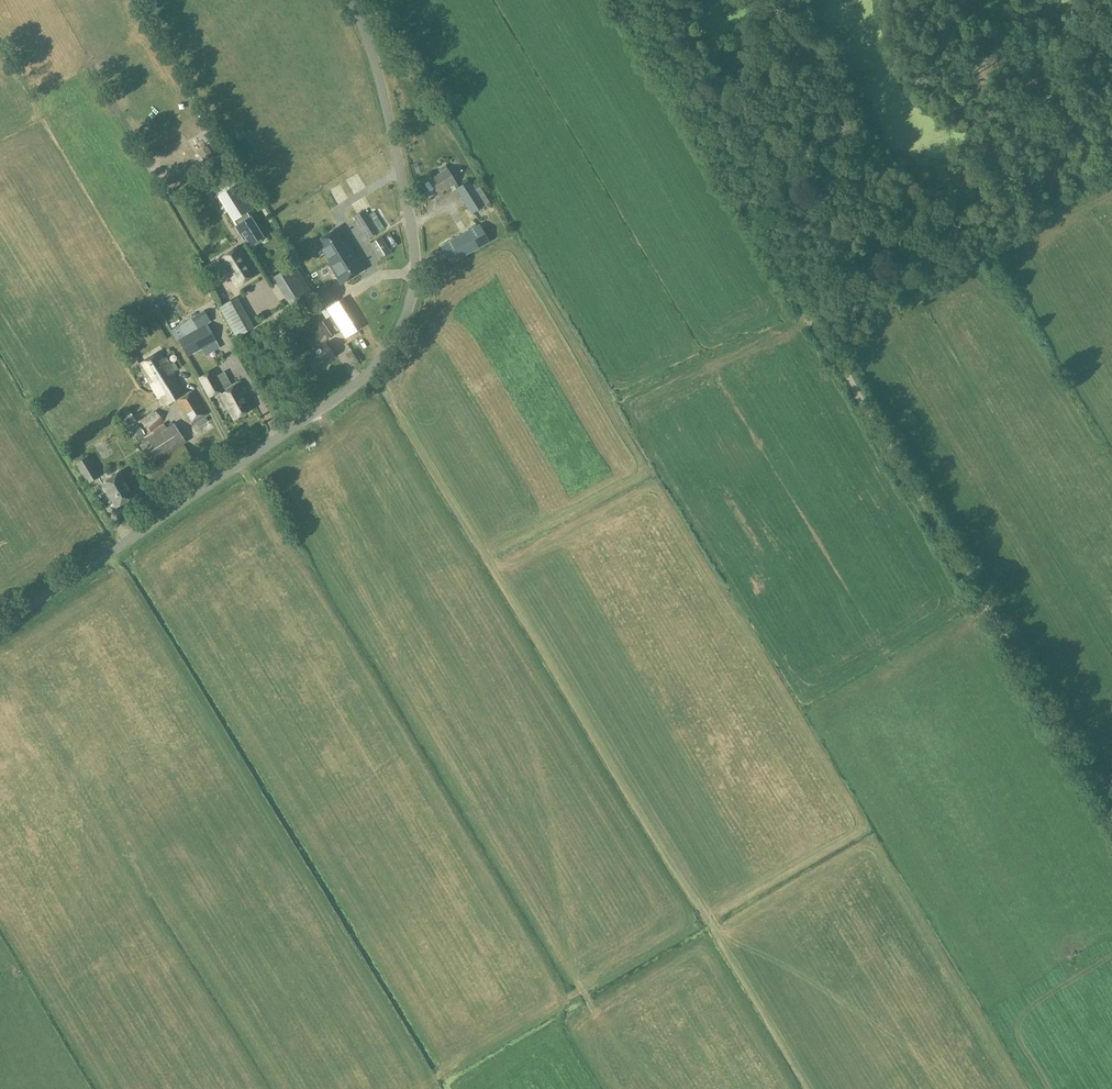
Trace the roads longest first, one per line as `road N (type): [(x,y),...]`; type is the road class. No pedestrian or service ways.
road 1 (track): [(619,0),(1111,816)]
road 2 (unclassified): [(0,624),(368,375),(403,325),(414,244),(354,0)]
road 3 (track): [(433,1088),(432,1077),(563,998),(238,463)]

